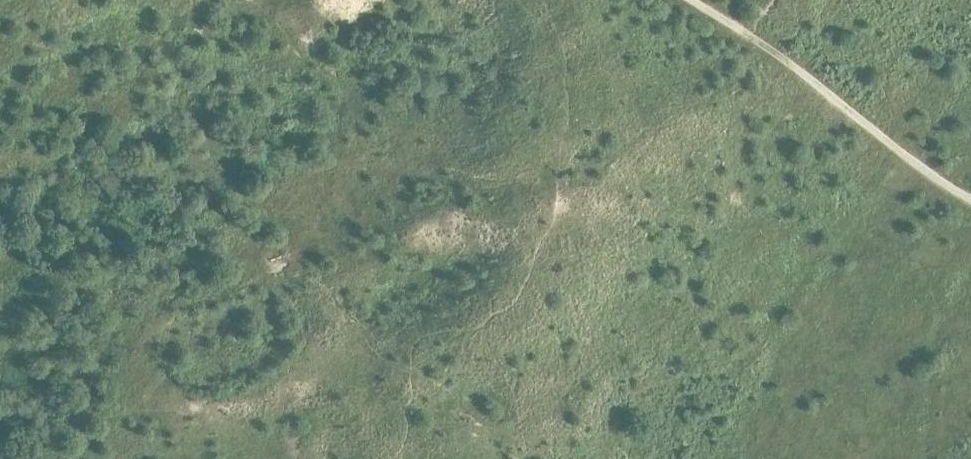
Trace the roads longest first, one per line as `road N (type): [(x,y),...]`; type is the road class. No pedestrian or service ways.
road 1 (track): [(970,201),(769,45),(695,0)]

